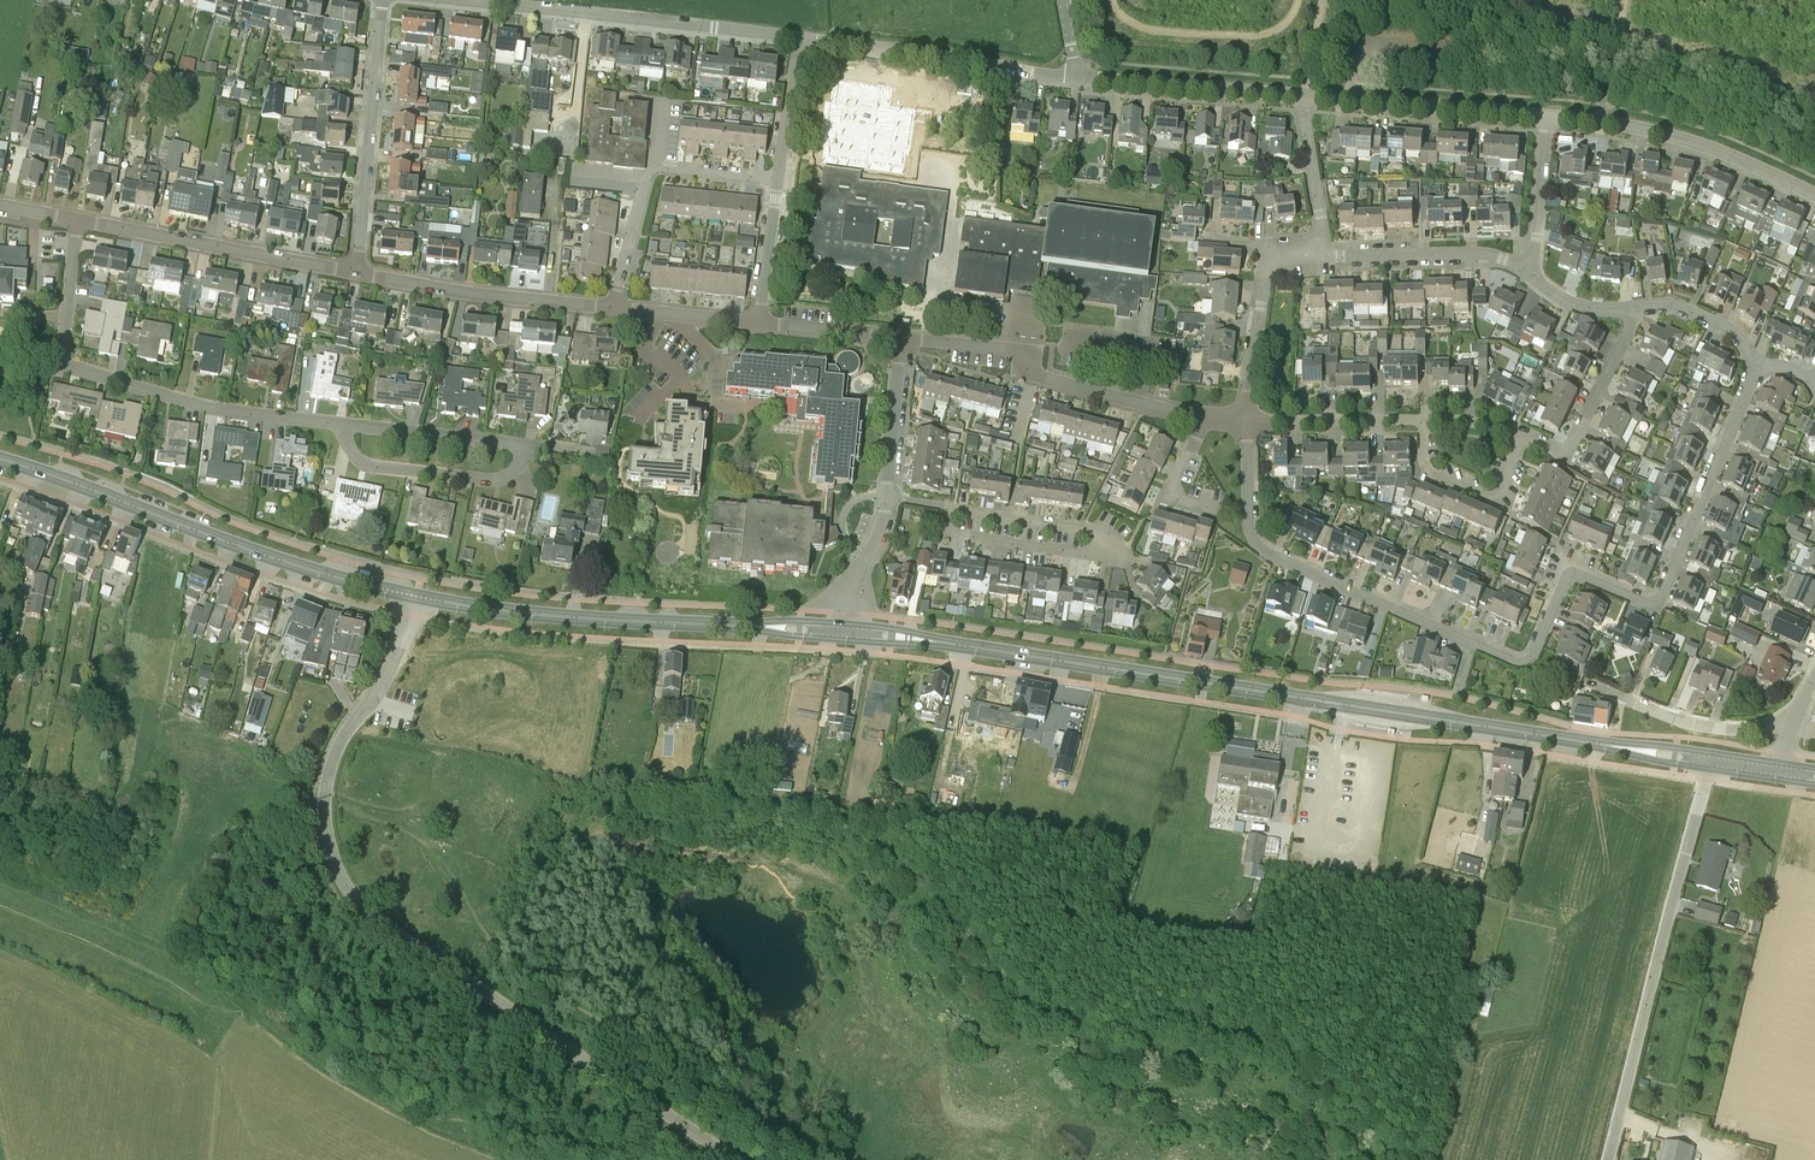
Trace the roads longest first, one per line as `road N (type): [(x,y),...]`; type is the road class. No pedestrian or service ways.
road 1 (secondary): [(1709,761),(846,632)]
road 2 (residential): [(1246,421),(1248,524),(1261,550),(1524,662),(1571,576),(1646,603),(1662,597),(1753,367)]
road 3 (unclassified): [(735,1159),(381,924),(347,889),(324,817),(330,769),(384,682),(418,597)]
road 4 (secondary): [(418,597),(327,576),(0,459)]
road 5 (residential): [(344,426),(228,411),(68,366),(62,354),(78,220)]
road 6 (secondary): [(846,632),(551,616),(418,597)]
road 7 (unclassified): [(1608,1159),(1709,761)]
road 8 (residential): [(798,38),(454,0)]
road 9 (residential): [(1203,418),(1030,374),(1033,351),(902,338)]
road 10 (residential): [(951,509),(947,533),(1113,558),(1123,549),(1118,538),(1095,531),(1009,518)]
road 11 (residential): [(356,271),(78,220)]
road 12 (tertiary): [(1814,196),(1668,133),(1548,116)]
road 13 (residential): [(1074,77),(798,38)]
road 14 (residential): [(356,271),(383,0)]
road 15 (residential): [(612,308),(651,170),(778,178)]
road 16 (residential): [(612,308),(356,271)]
road 17 (tertiary): [(1548,116),(1304,95)]
road 18 (residential): [(344,426),(345,440),(371,467),(497,480),(518,467),(520,449),(511,443)]
road 19 (tertiary): [(1304,95),(1074,77)]
road 20 (residential): [(1325,256),(1268,259),(1246,421)]
road 21 (residential): [(1522,437),(1567,456),(1634,321),(1634,306)]
road 22 (residential): [(1792,718),(1711,727),(1587,681)]
road 23 (track): [(1113,0),(1129,23),(1246,37),(1275,31),(1295,0)]
road 24 (residential): [(1532,273),(1486,254),(1325,256)]
road 25 (track): [(1619,38),(1792,97),(1814,95)]
road 26 (residential): [(1422,421),(1246,421)]
road 27 (residential): [(511,443),(344,426)]
road 28 (residential): [(1325,256),(1304,95)]
road 29 (residential): [(902,338),(887,498)]
road 30 (residential): [(1532,273),(1548,116)]
road 31 (residential): [(1753,367),(1733,330),(1670,303),(1634,306)]
road 32 (residential): [(758,322),(778,178)]
road 33 (residential): [(902,338),(758,322)]
road 34 (residential): [(887,498),(849,592),(846,632)]
road 35 (residential): [(778,178),(798,38)]
road 36 (residential): [(1214,509),(1171,496),(1203,418)]
road 37 (track): [(1622,0),(1611,84),(1597,119)]

